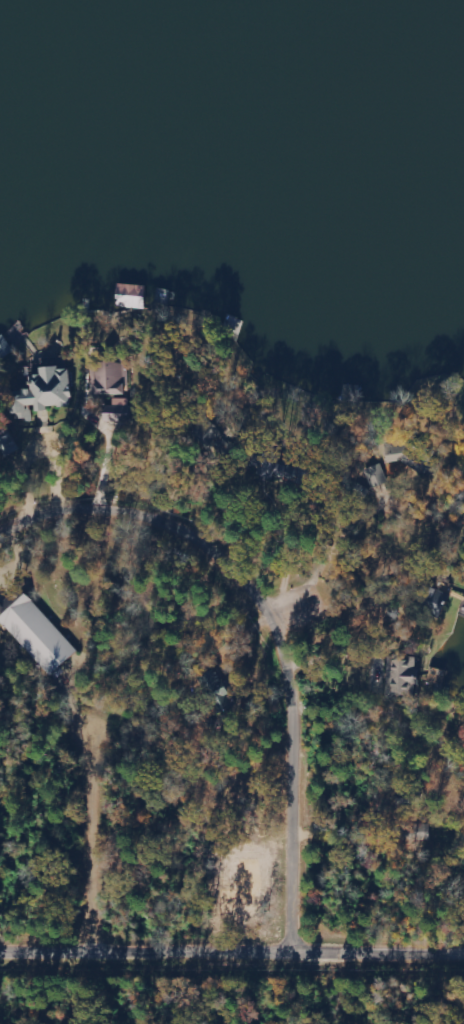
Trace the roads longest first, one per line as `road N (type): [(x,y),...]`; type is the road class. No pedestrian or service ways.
road 1 (residential): [(0,533),(33,509),(108,498),(182,508),(233,541),(260,572),(283,627),(302,952)]
road 2 (residential): [(0,947),(463,956)]
road 3 (residential): [(116,949),(104,734)]
road 4 (residential): [(260,572),(312,585),(343,581),(393,527)]

